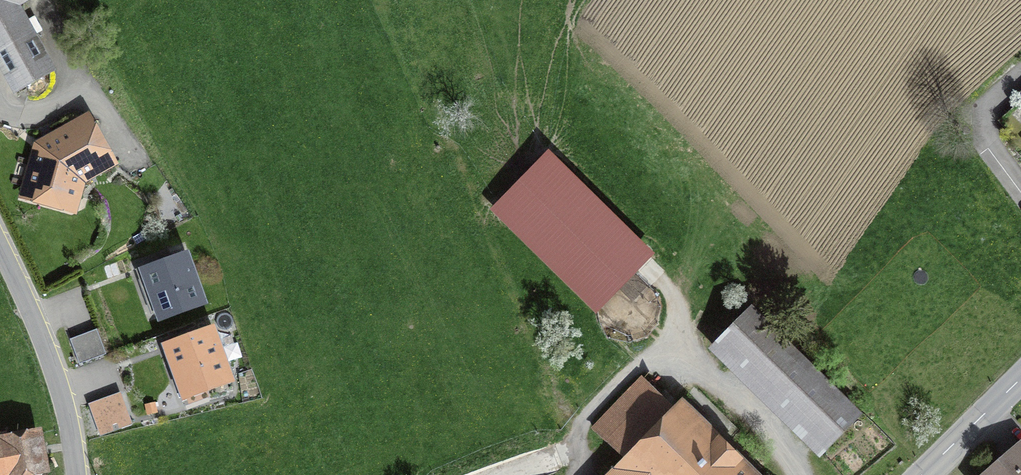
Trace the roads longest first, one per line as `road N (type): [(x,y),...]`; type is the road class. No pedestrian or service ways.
road 1 (unclassified): [(76,474),(59,383),(0,250)]
road 2 (tertiary): [(1020,380),(926,474)]

